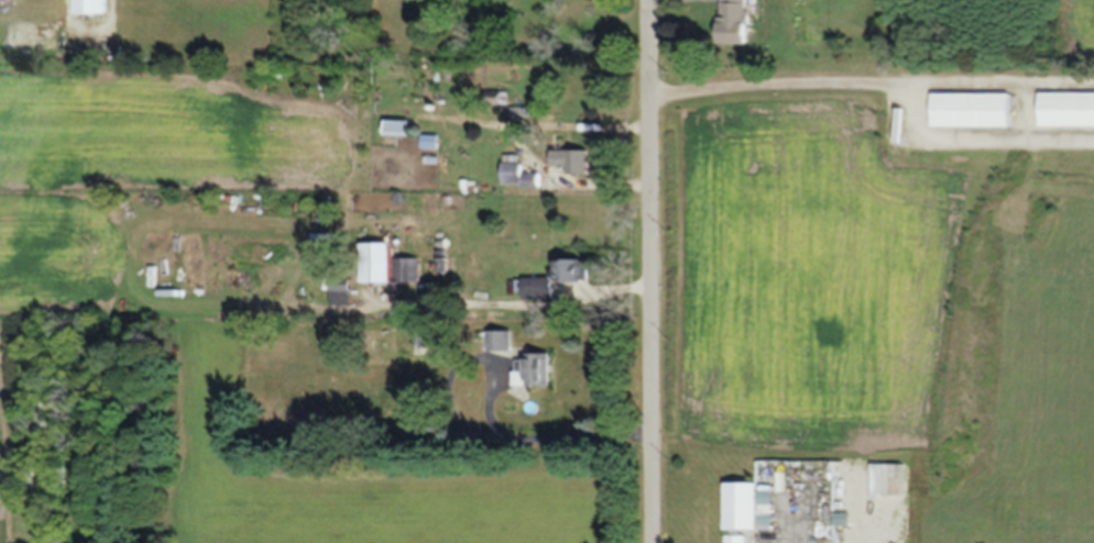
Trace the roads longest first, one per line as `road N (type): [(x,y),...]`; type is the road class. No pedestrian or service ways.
road 1 (residential): [(647,0),(649,542)]

